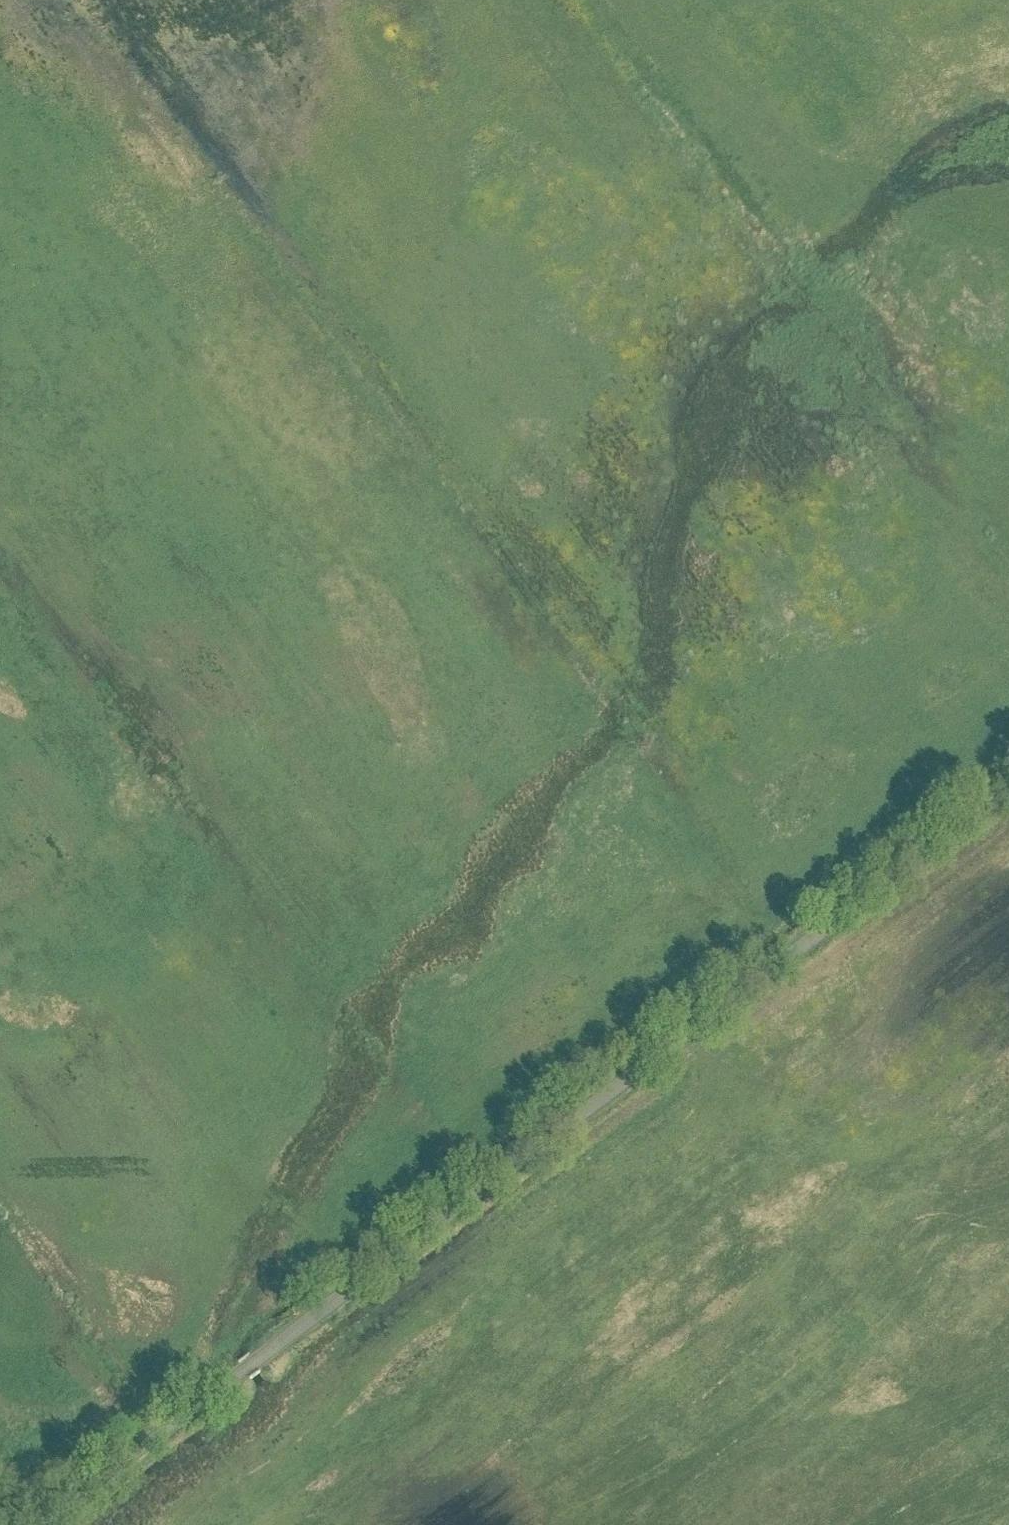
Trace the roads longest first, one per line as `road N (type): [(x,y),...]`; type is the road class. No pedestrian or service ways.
road 1 (tertiary): [(1008,791),(43,1524)]

